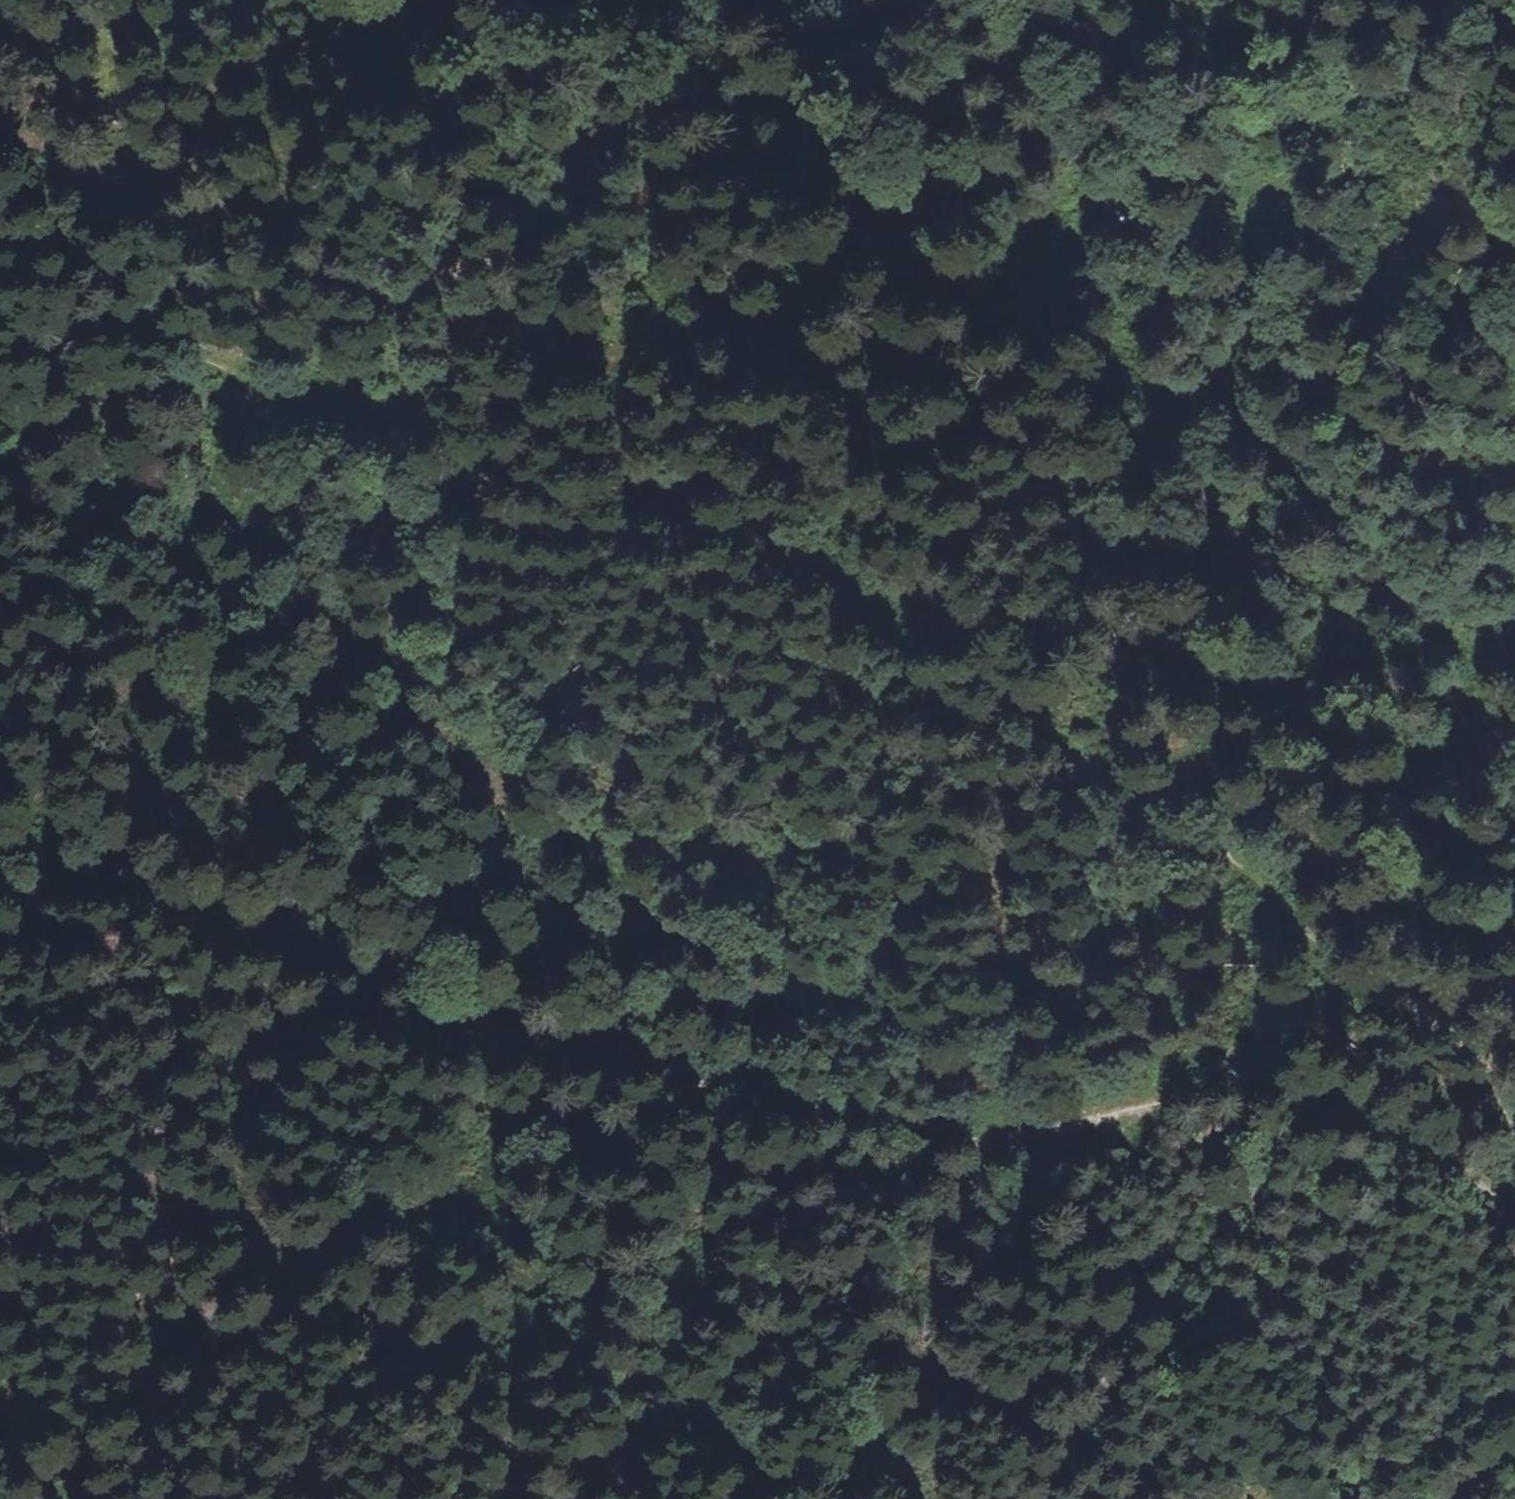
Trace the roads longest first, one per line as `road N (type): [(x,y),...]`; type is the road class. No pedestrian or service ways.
road 1 (track): [(1514,1206),(1418,1151),(1267,1093),(1159,1102),(1002,1140),(921,1139),(557,1049),(214,925),(60,901),(0,903)]

